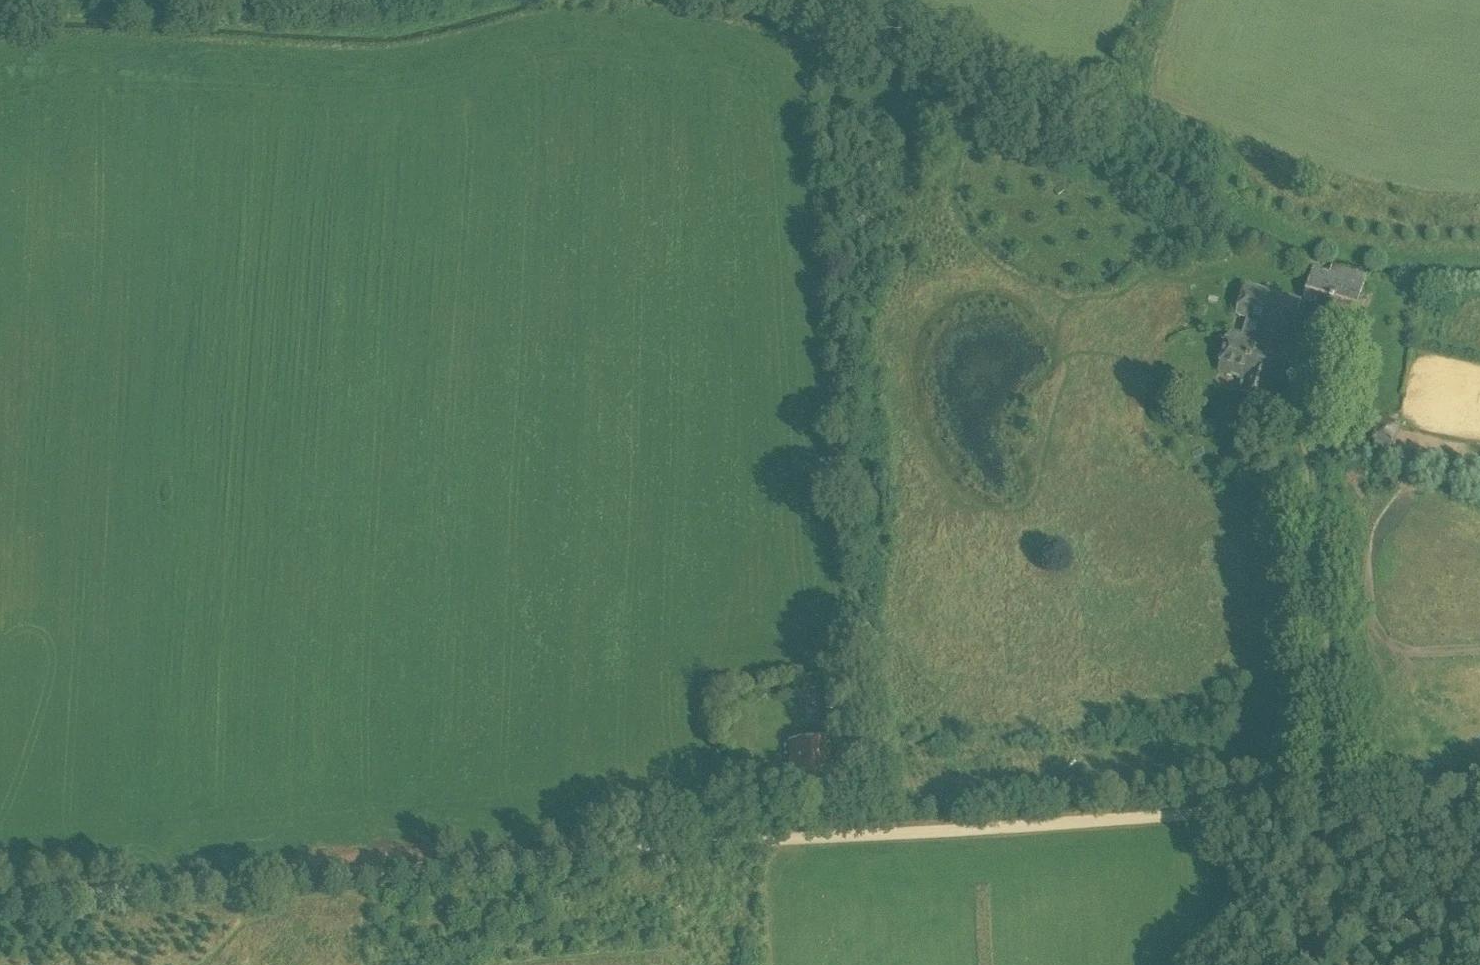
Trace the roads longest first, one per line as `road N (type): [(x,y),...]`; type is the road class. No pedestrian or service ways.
road 1 (track): [(0,898),(1479,783)]

